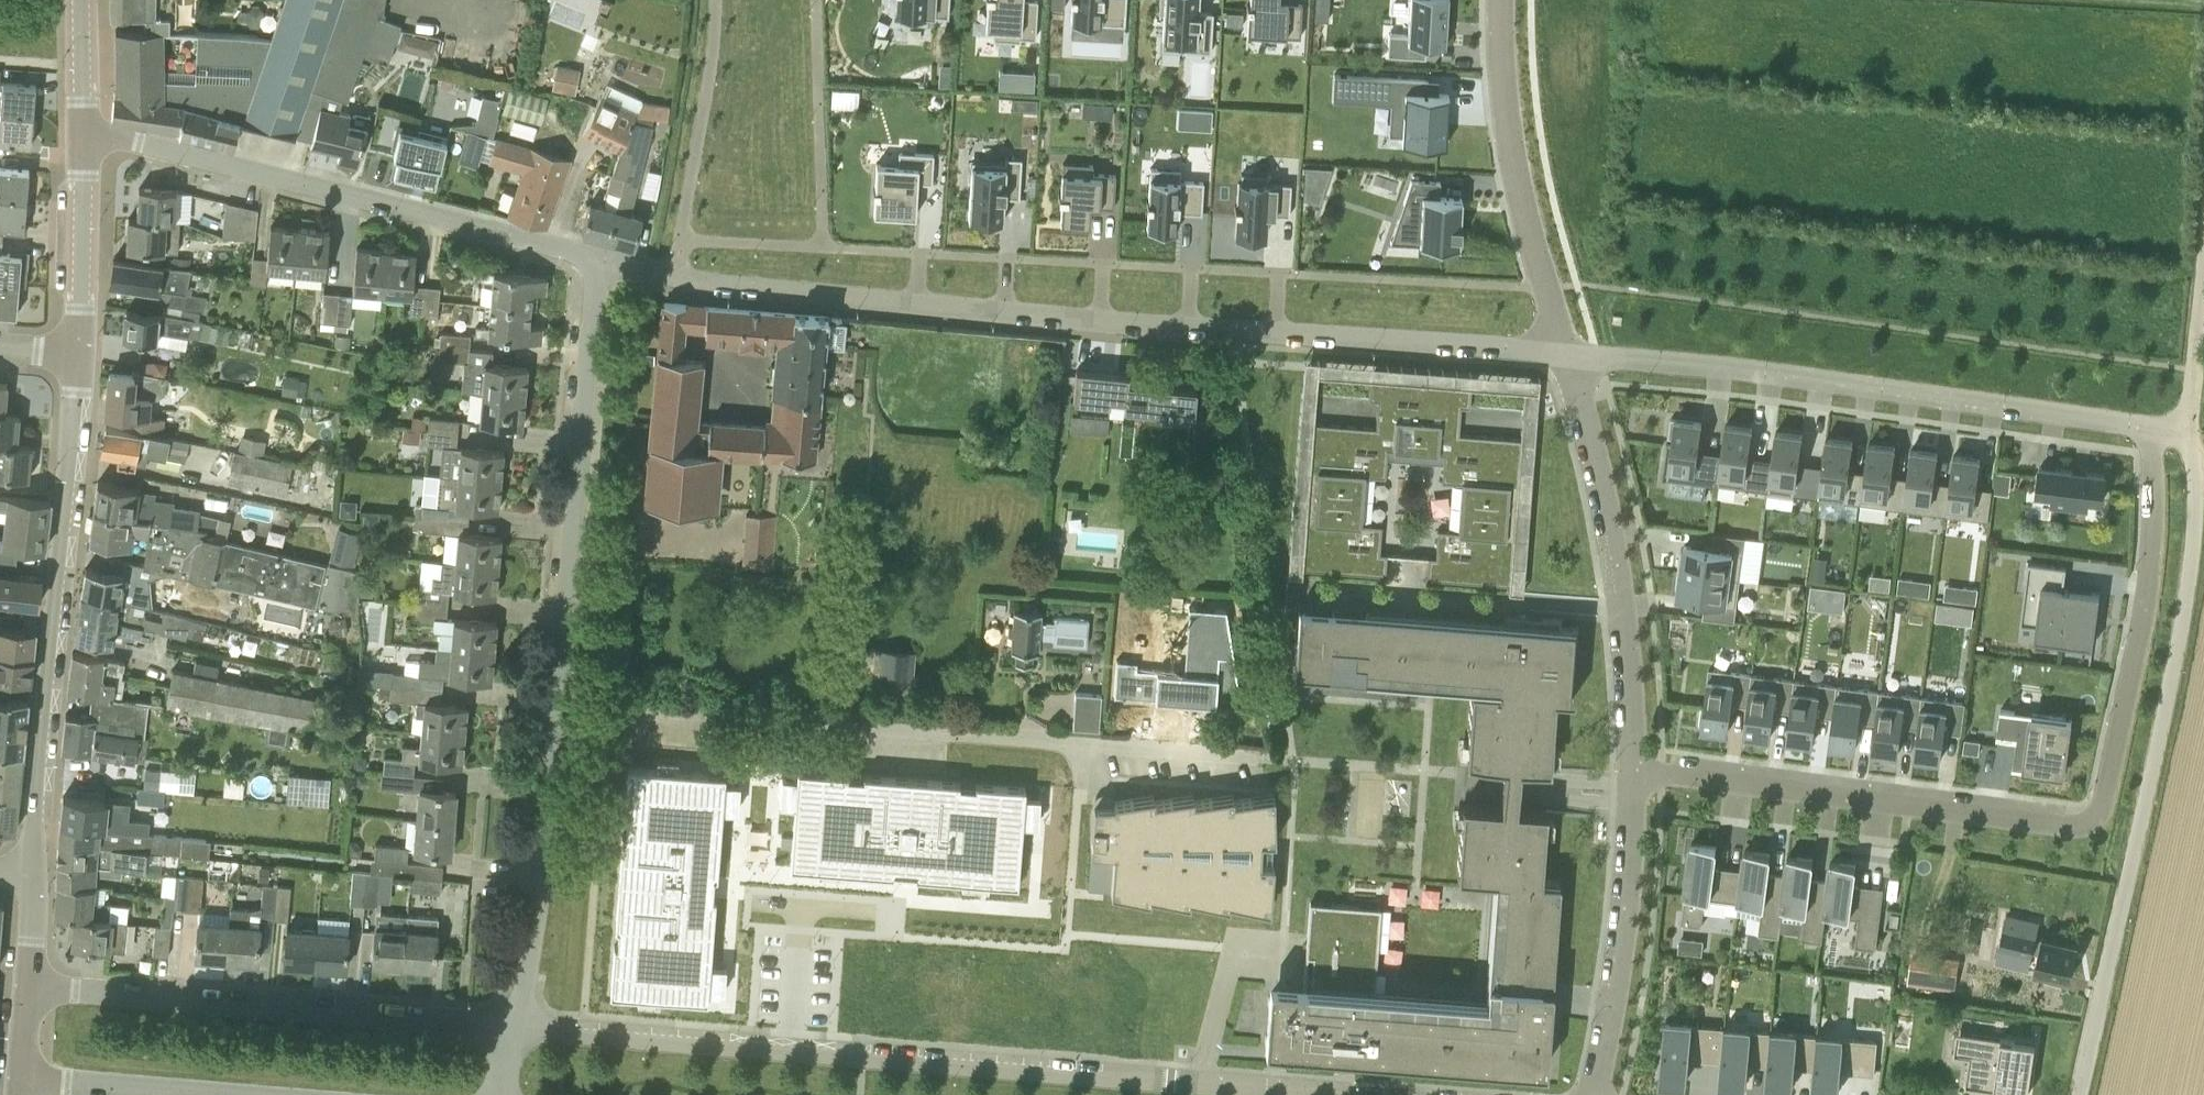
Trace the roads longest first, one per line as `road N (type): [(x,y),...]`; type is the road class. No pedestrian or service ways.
road 1 (residential): [(1565,353),(876,301),(697,283),(671,270),(608,260)]
road 2 (residential): [(1404,1094),(510,1023)]
road 3 (residential): [(2150,428),(2146,590),(2097,817),(2072,824),(1635,769)]
road 4 (residential): [(1262,753),(556,712)]
road 5 (residential): [(2194,472),(2181,628),(2080,1094)]
road 6 (residential): [(2150,428),(1565,353)]
road 7 (residential): [(608,260),(85,132)]
road 8 (tertiary): [(36,873),(78,352)]
road 9 (residential): [(510,1023),(30,986)]
road 10 (residential): [(556,712),(608,260)]
road 11 (residential): [(1635,769),(1606,517),(1565,353)]
road 12 (residential): [(1565,353),(1517,169),(1502,0)]
road 13 (residential): [(1635,769),(1628,900),(1595,1094)]
road 14 (residential): [(510,1023),(556,712)]
road 15 (residential): [(23,1075),(248,1094)]
road 16 (tertiary): [(78,352),(85,132)]
road 17 (tertiary): [(85,132),(82,0)]

